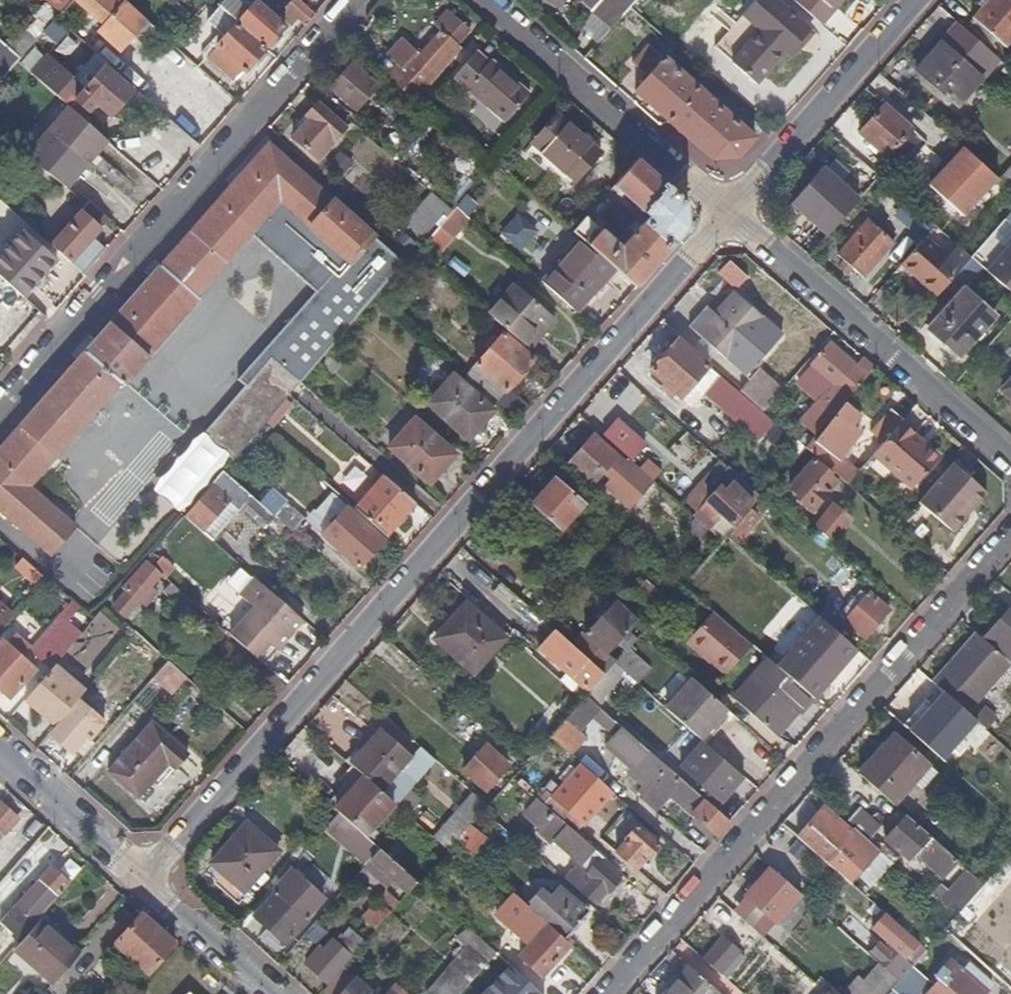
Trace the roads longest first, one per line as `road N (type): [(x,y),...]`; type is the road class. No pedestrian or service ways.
road 1 (residential): [(145,882),(733,206)]
road 2 (residential): [(1010,534),(609,993)]
road 3 (residential): [(357,0),(0,405)]
road 4 (residential): [(733,206),(1010,458)]
road 5 (residential): [(491,0),(733,206)]
road 6 (residential): [(733,206),(916,0)]
road 7 (residential): [(145,882),(0,748)]
road 8 (residential): [(271,993),(145,882)]

